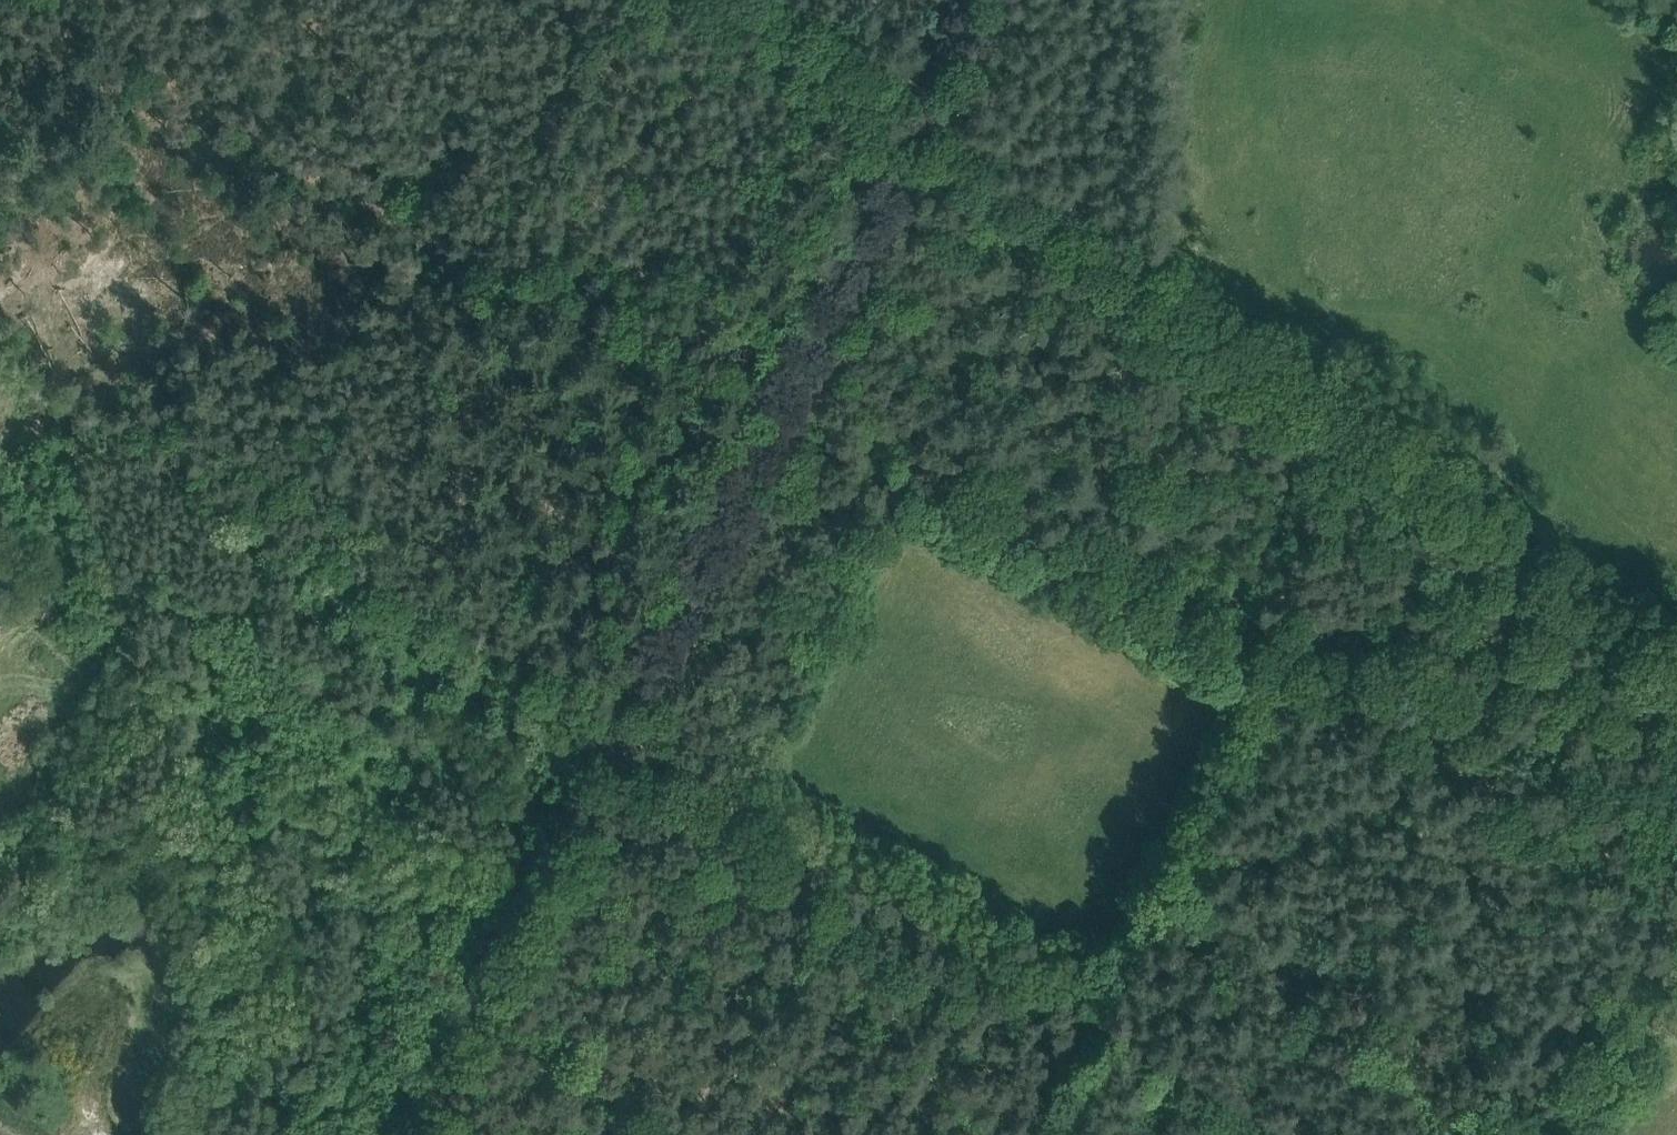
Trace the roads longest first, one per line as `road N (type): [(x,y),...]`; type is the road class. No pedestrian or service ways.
road 1 (track): [(406,1134),(971,0)]
road 2 (track): [(611,722),(1314,1134)]

